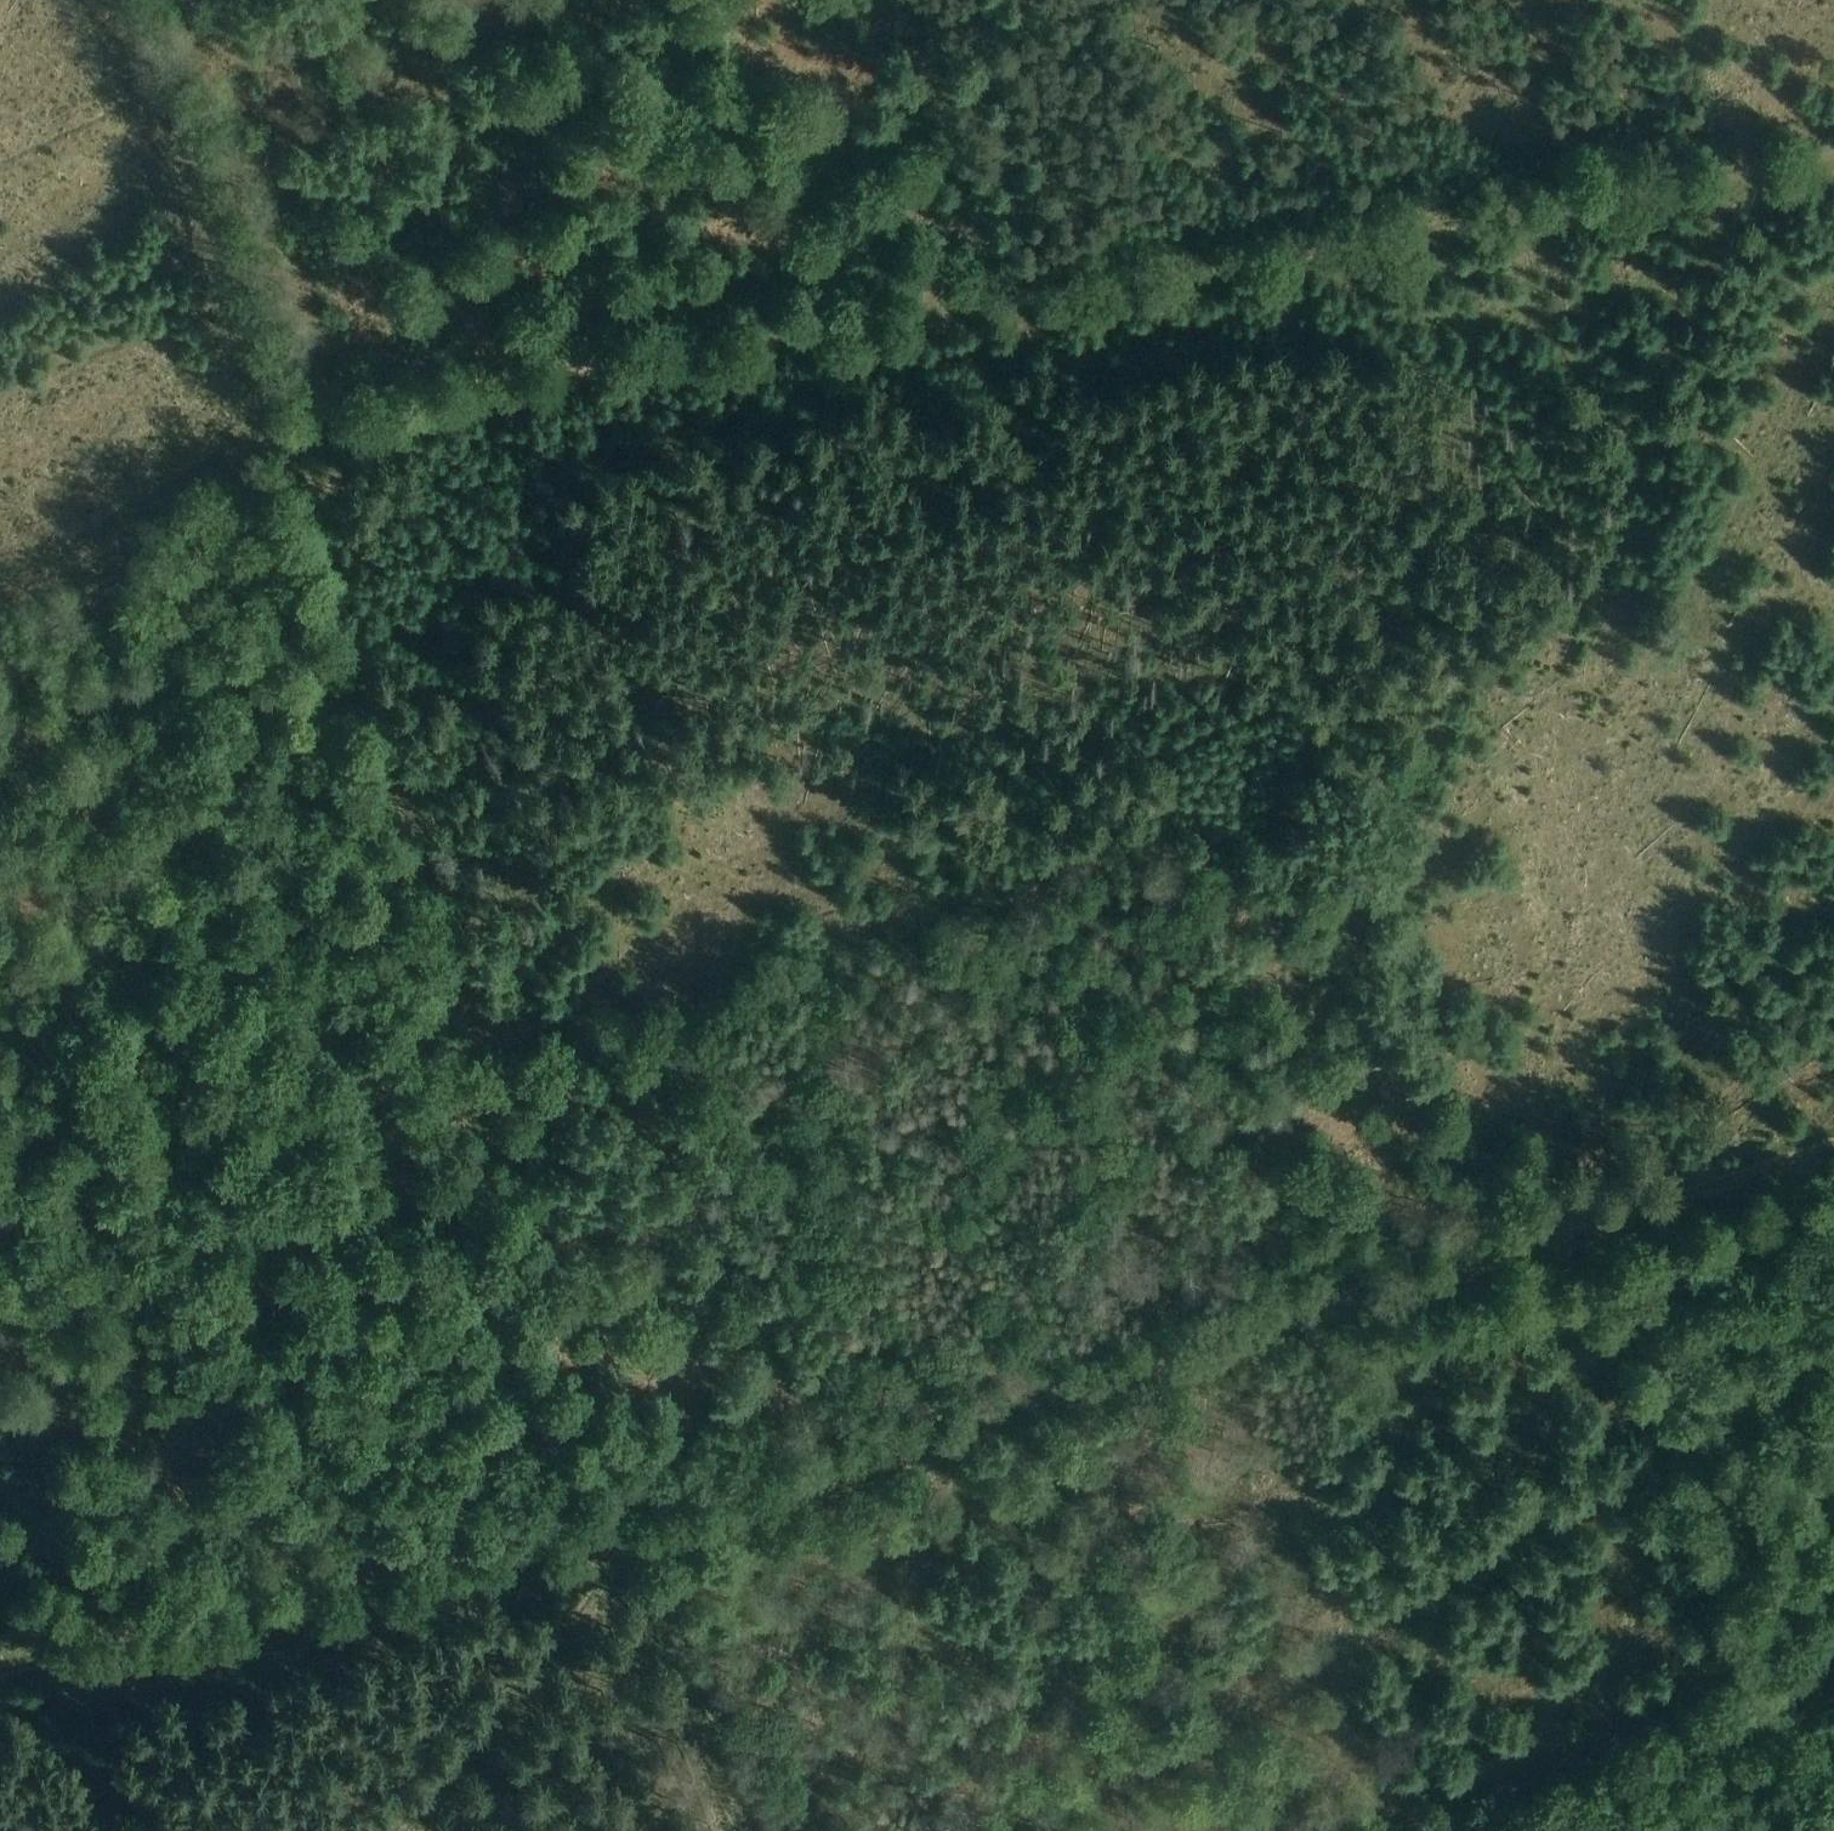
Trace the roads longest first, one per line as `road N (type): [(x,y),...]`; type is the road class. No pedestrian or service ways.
road 1 (track): [(1833,1146),(1379,1288),(992,1429),(669,1523),(0,1671)]
road 2 (track): [(372,1830),(628,1532)]

